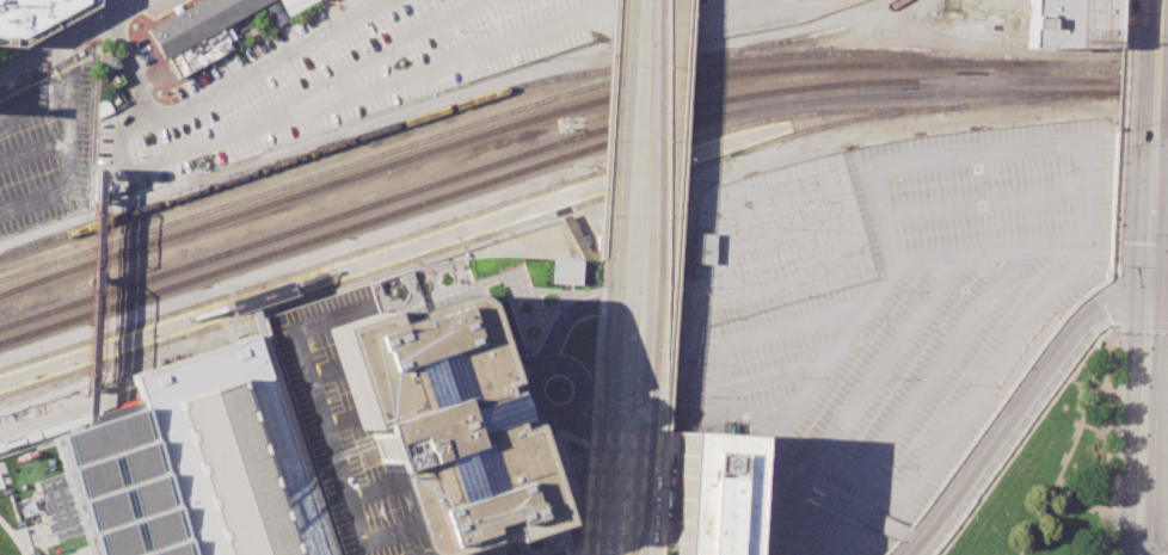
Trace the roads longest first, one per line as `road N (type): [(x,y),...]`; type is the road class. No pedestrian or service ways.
road 1 (secondary): [(634,220),(613,554)]
road 2 (secondary): [(1149,266),(1140,554)]
road 3 (secondary): [(645,0),(634,220)]
road 4 (residential): [(134,0),(0,75)]
road 5 (secondary): [(1154,125),(1149,266)]
road 6 (secondary): [(1158,0),(1154,125)]

